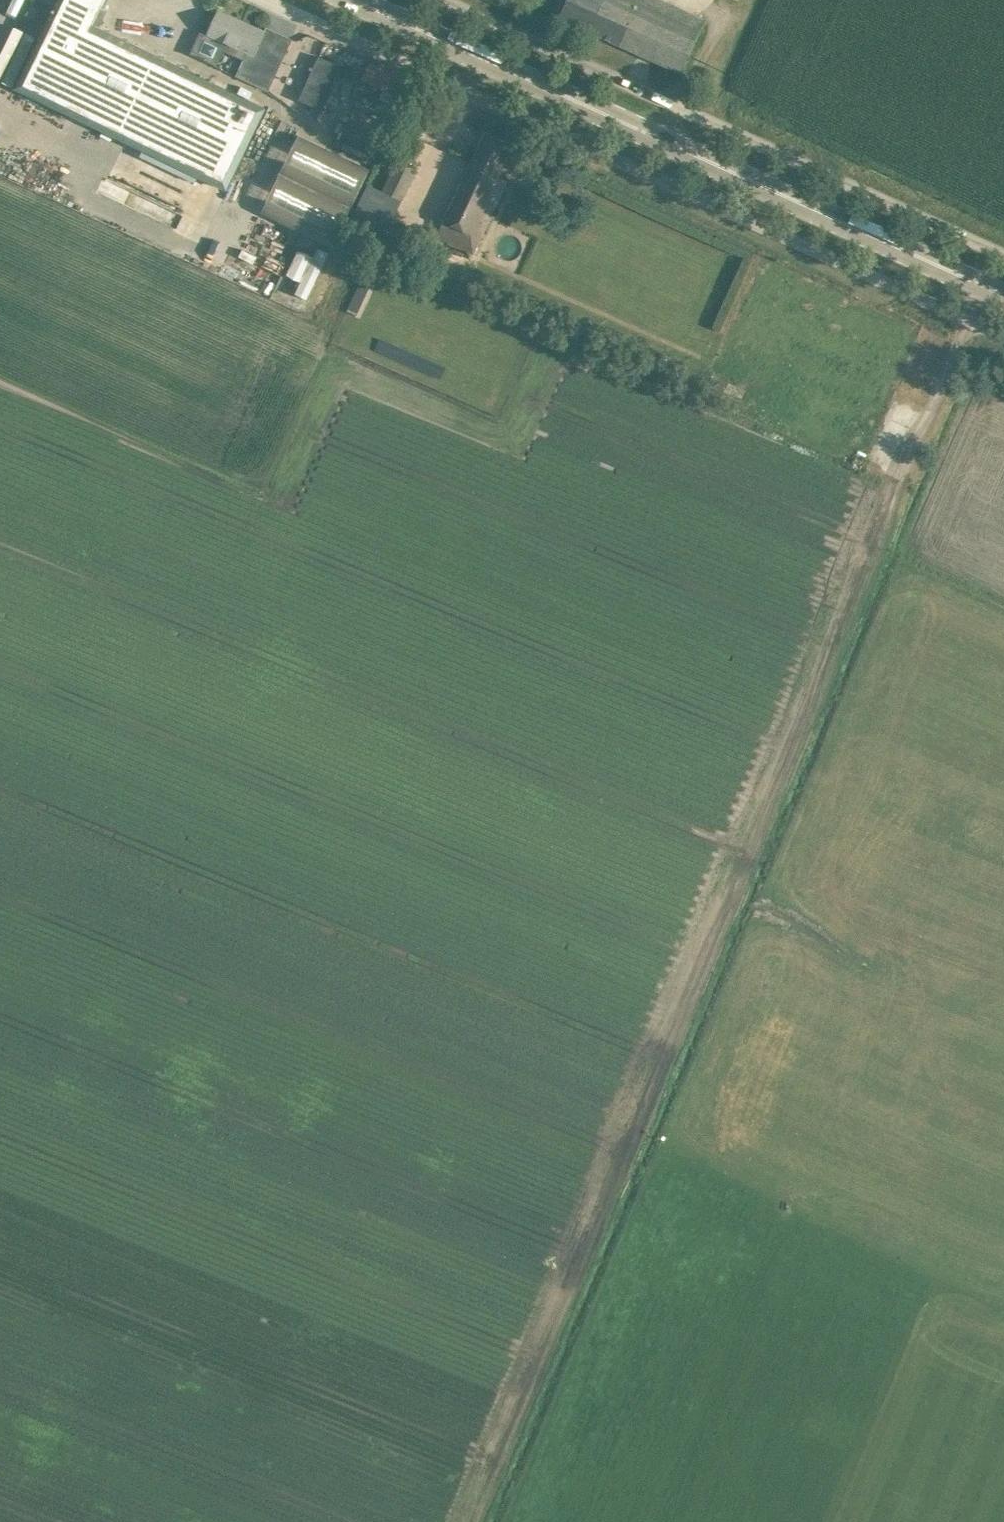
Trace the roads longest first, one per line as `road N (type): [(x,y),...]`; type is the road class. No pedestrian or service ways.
road 1 (unclassified): [(257,0),(1003,338)]
road 2 (primary): [(1003,295),(355,0)]
road 3 (unclassified): [(1003,255),(446,0)]
road 4 (track): [(257,593),(0,473)]

